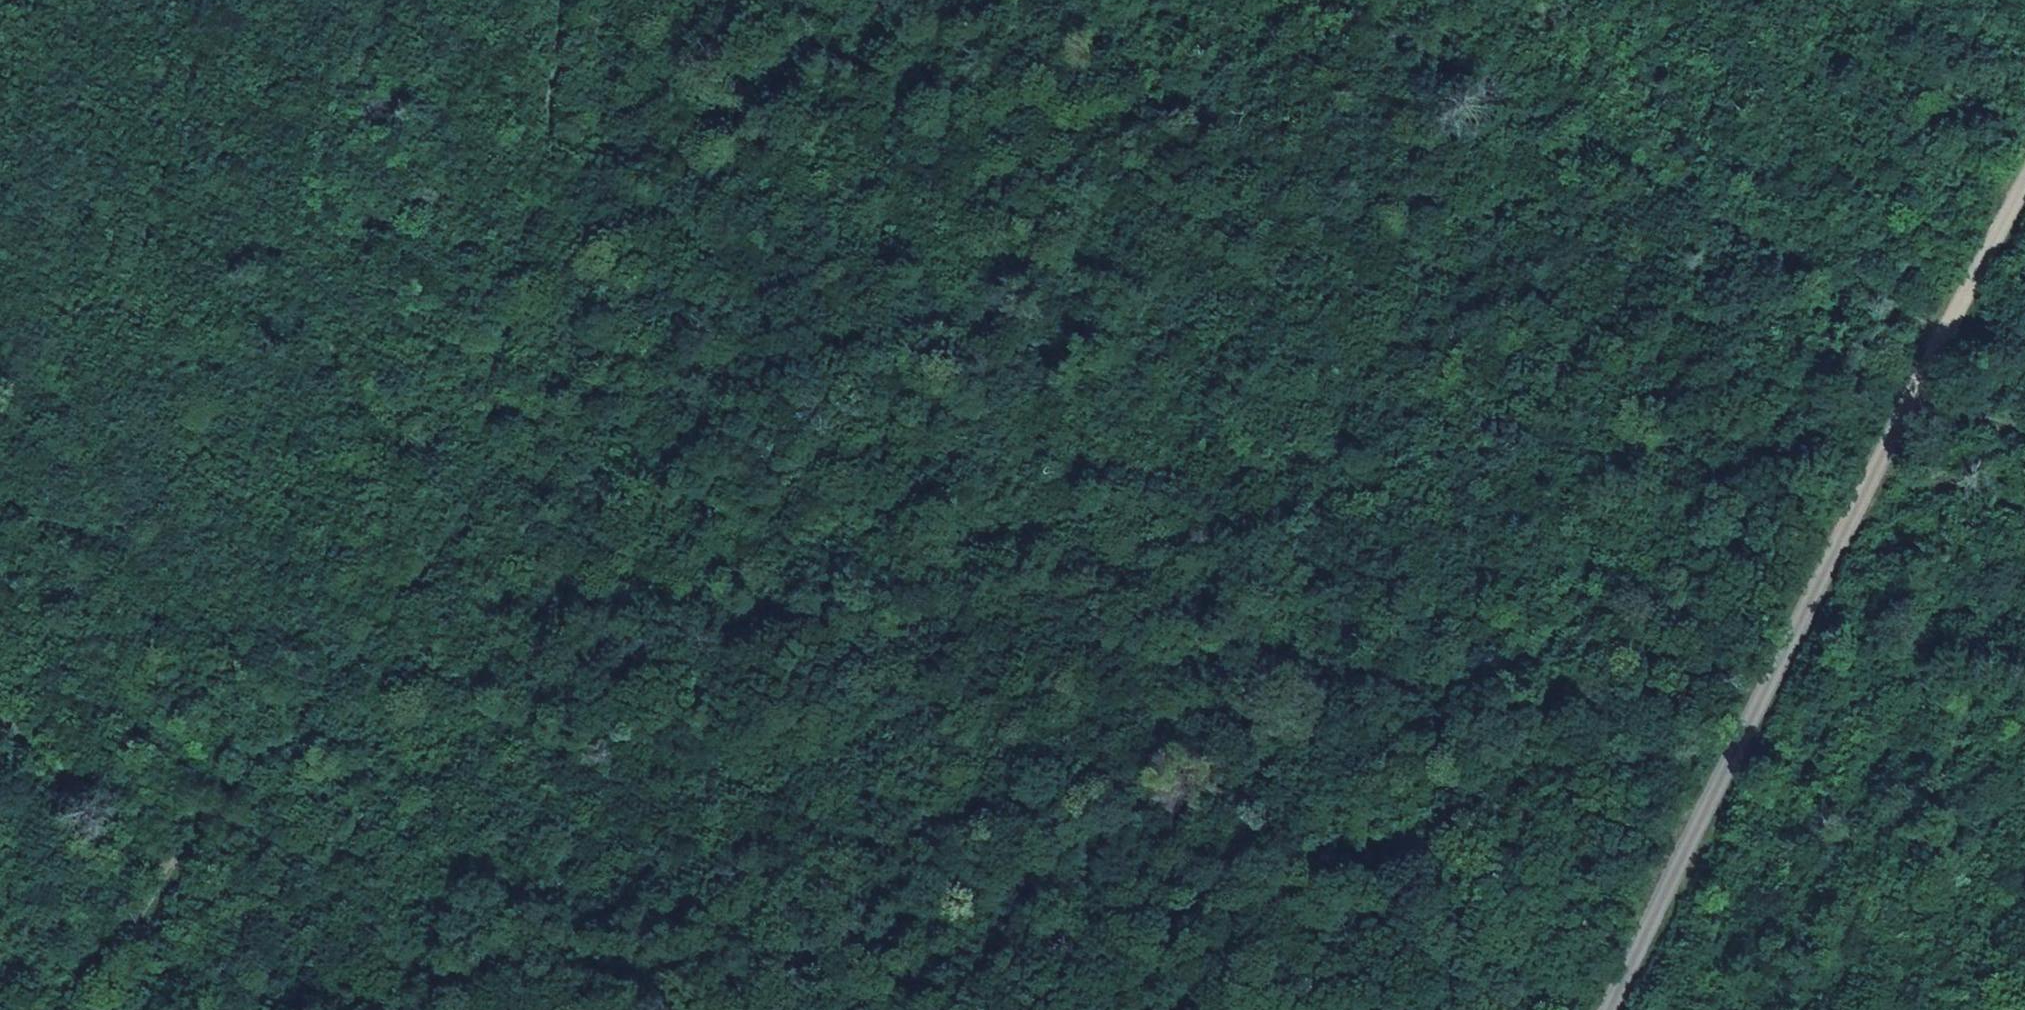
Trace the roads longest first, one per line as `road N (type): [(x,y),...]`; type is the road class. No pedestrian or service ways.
road 1 (unclassified): [(2024,170),(1612,1009)]

